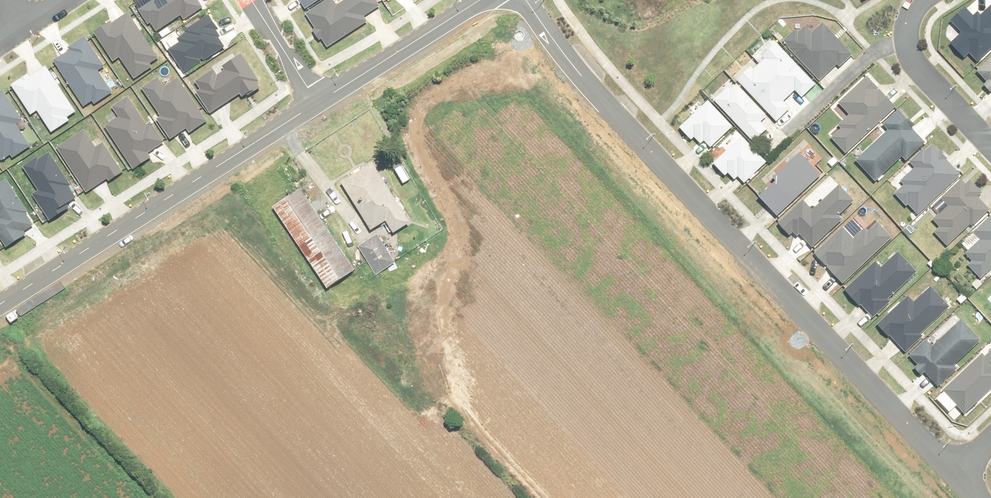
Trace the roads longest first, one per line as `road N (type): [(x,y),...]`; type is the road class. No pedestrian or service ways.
road 1 (residential): [(954,474),(596,95),(526,0)]
road 2 (tertiary): [(0,304),(317,103)]
road 3 (tertiary): [(317,103),(480,0)]
road 4 (residential): [(990,145),(909,52),(905,24),(921,0)]
road 5 (residential): [(251,0),(317,103)]

